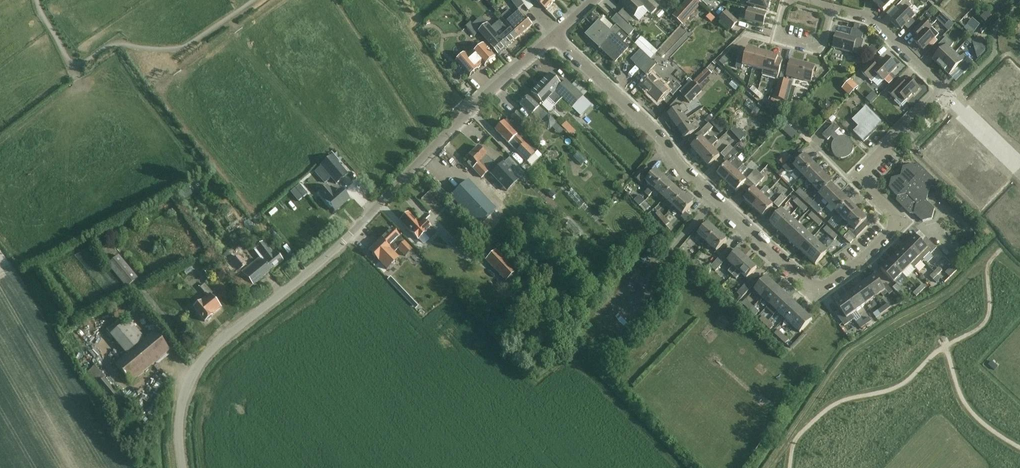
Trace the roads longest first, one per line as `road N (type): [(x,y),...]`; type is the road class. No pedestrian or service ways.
road 1 (residential): [(555,34),(666,144),(680,169),(813,286),(829,285),(893,226),(863,178)]
road 2 (residential): [(344,242),(555,34)]
road 3 (unclassified): [(182,467),(181,404),(201,363),(344,242)]
road 4 (residential): [(863,178),(939,89),(875,20),(832,7)]
road 5 (residential): [(832,7),(823,42),(811,49),(778,37),(788,0)]

